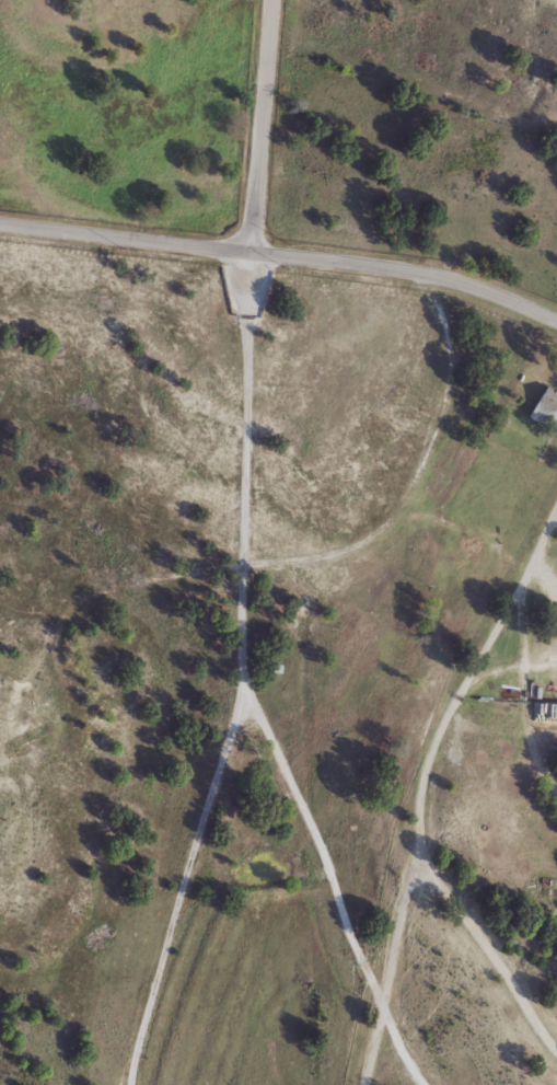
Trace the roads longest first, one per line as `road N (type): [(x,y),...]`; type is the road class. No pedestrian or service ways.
road 1 (residential): [(422,1084),(355,950),(322,845),(243,672),(252,254)]
road 2 (residential): [(556,1051),(423,862),(418,833),(428,758),(556,510)]
road 3 (tertiary): [(556,324),(438,275),(0,226)]
road 4 (tertiary): [(252,254),(269,0)]
road 5 (residential): [(363,1084),(409,877),(423,862)]

